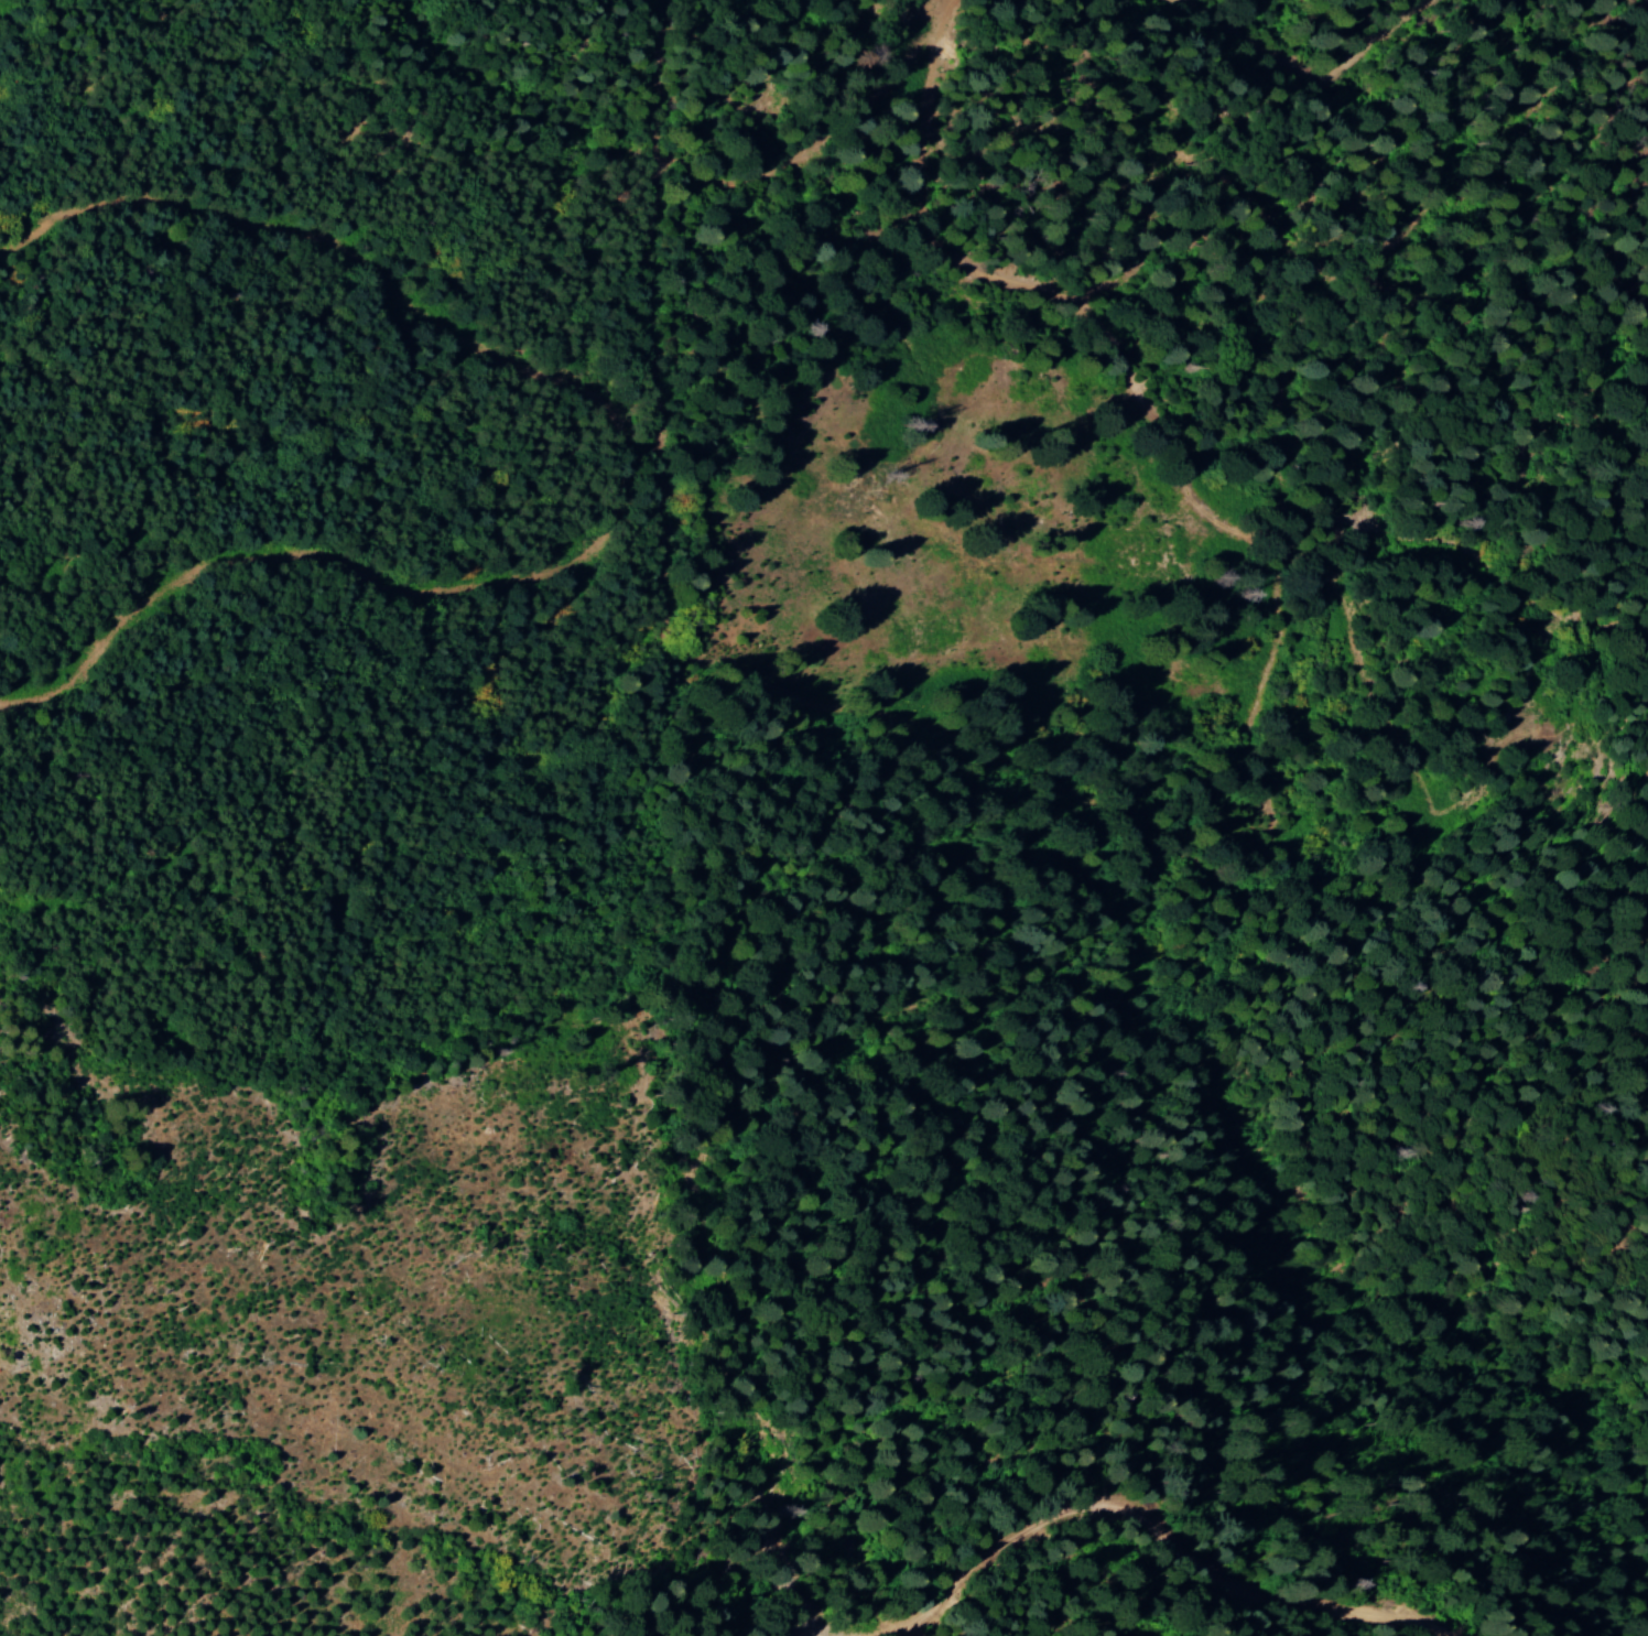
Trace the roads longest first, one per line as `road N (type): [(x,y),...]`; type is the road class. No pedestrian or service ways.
road 1 (residential): [(637,225),(650,0)]

